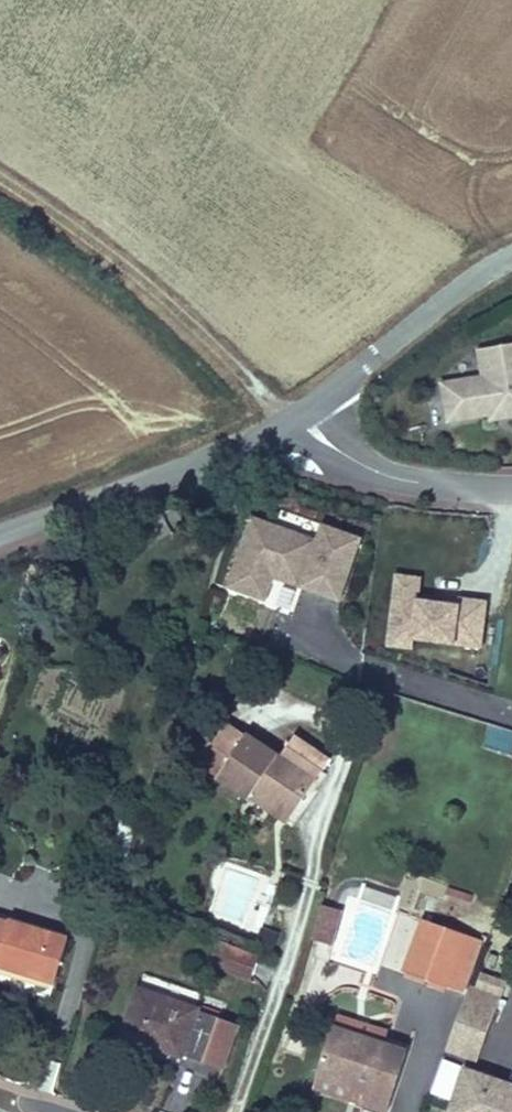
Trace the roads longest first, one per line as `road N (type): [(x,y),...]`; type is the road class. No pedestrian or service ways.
road 1 (track): [(284,423),(182,317),(0,180)]
road 2 (residential): [(0,537),(223,457),(284,423)]
road 3 (residential): [(284,423),(445,300),(511,264)]
road 4 (residential): [(284,423),(319,454),(359,472),(511,493)]
road 5 (residential): [(511,716),(362,670)]

